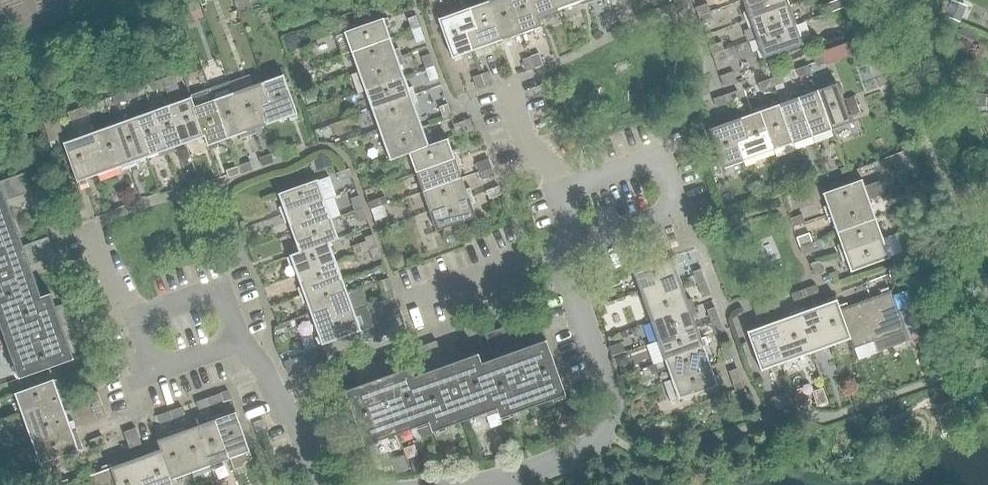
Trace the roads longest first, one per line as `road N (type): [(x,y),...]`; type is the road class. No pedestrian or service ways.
road 1 (residential): [(559,253),(604,377),(608,420),(580,450),(473,484)]
road 2 (residential): [(559,253),(678,209),(660,159)]
road 3 (residential): [(660,159),(559,192),(570,227),(559,253)]
road 4 (residential): [(316,484),(296,424),(239,340)]
road 5 (residential): [(403,302),(559,253)]
road 6 (residential): [(239,340),(156,369),(138,317)]
road 7 (residential): [(239,340),(218,289),(138,317)]

